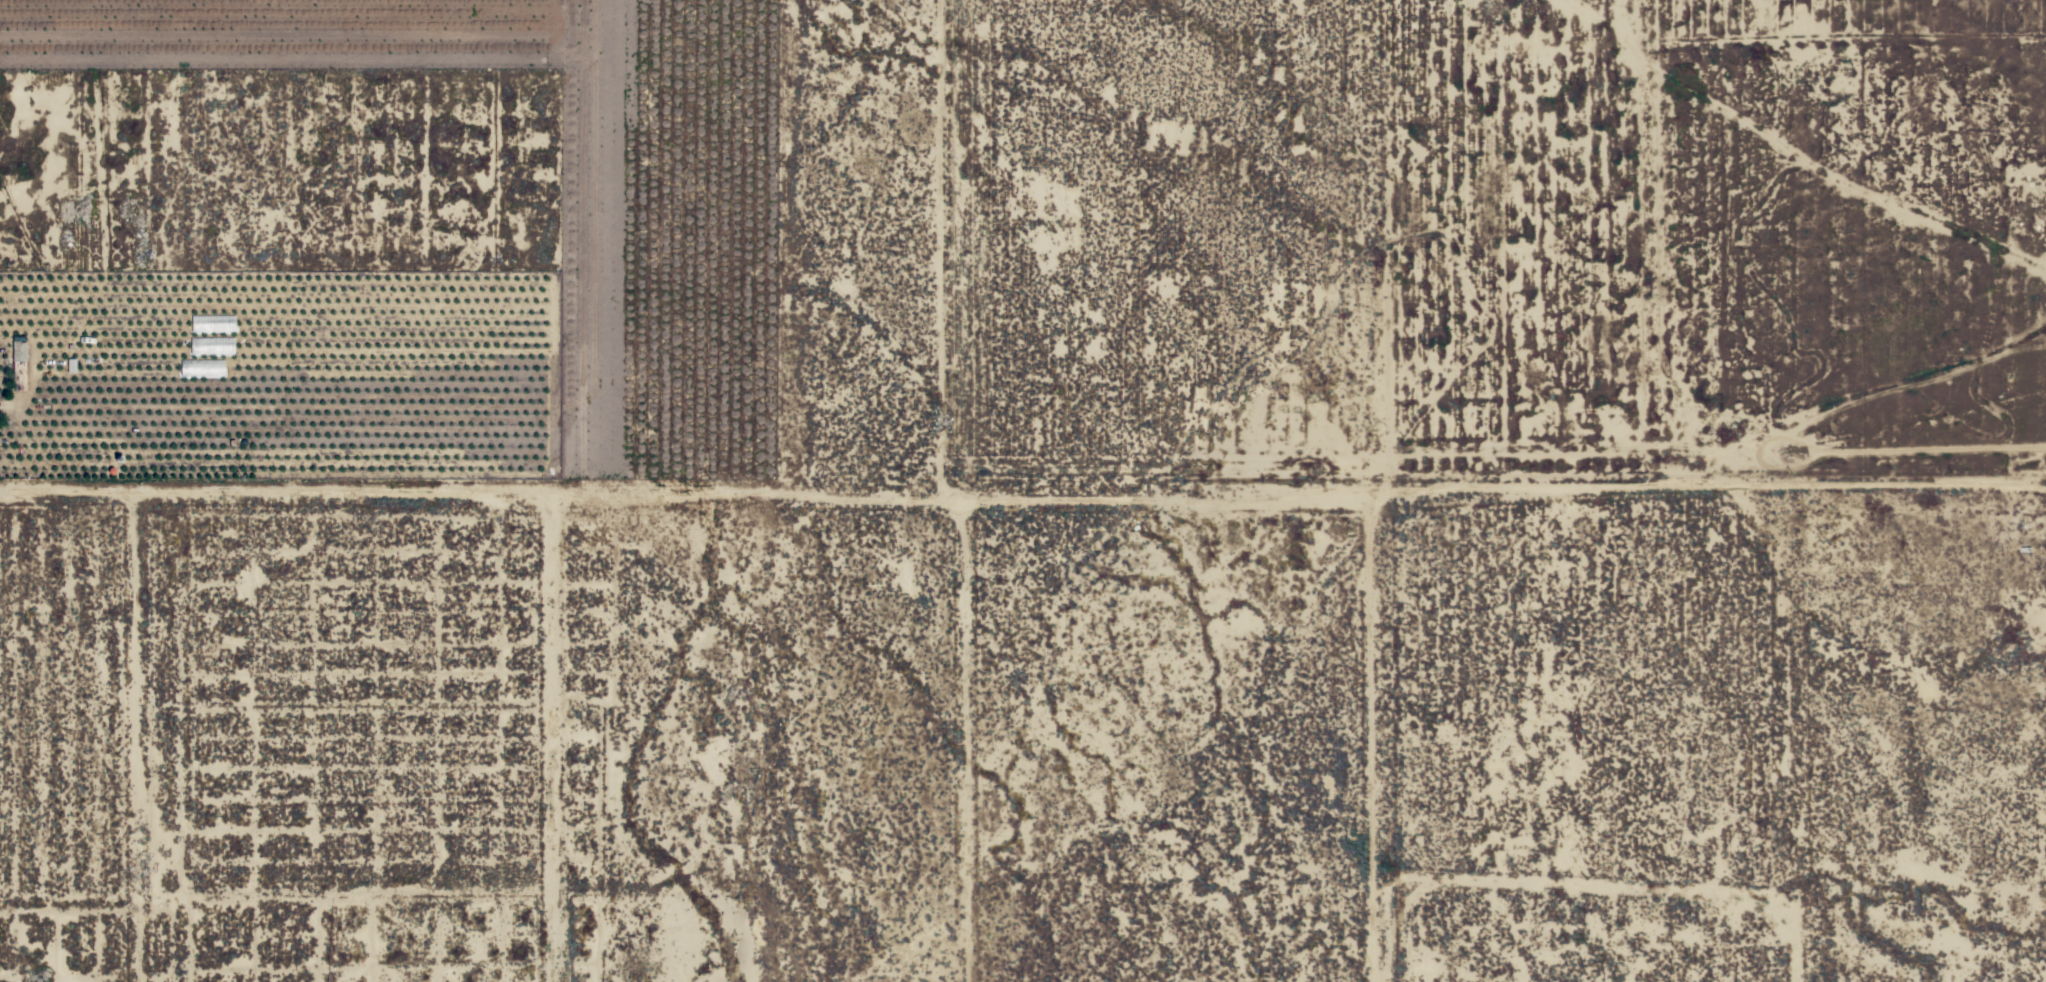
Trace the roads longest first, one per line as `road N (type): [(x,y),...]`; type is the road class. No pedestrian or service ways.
road 1 (track): [(2045,480),(1374,493),(1255,504),(919,503),(742,492),(582,500),(0,495)]

